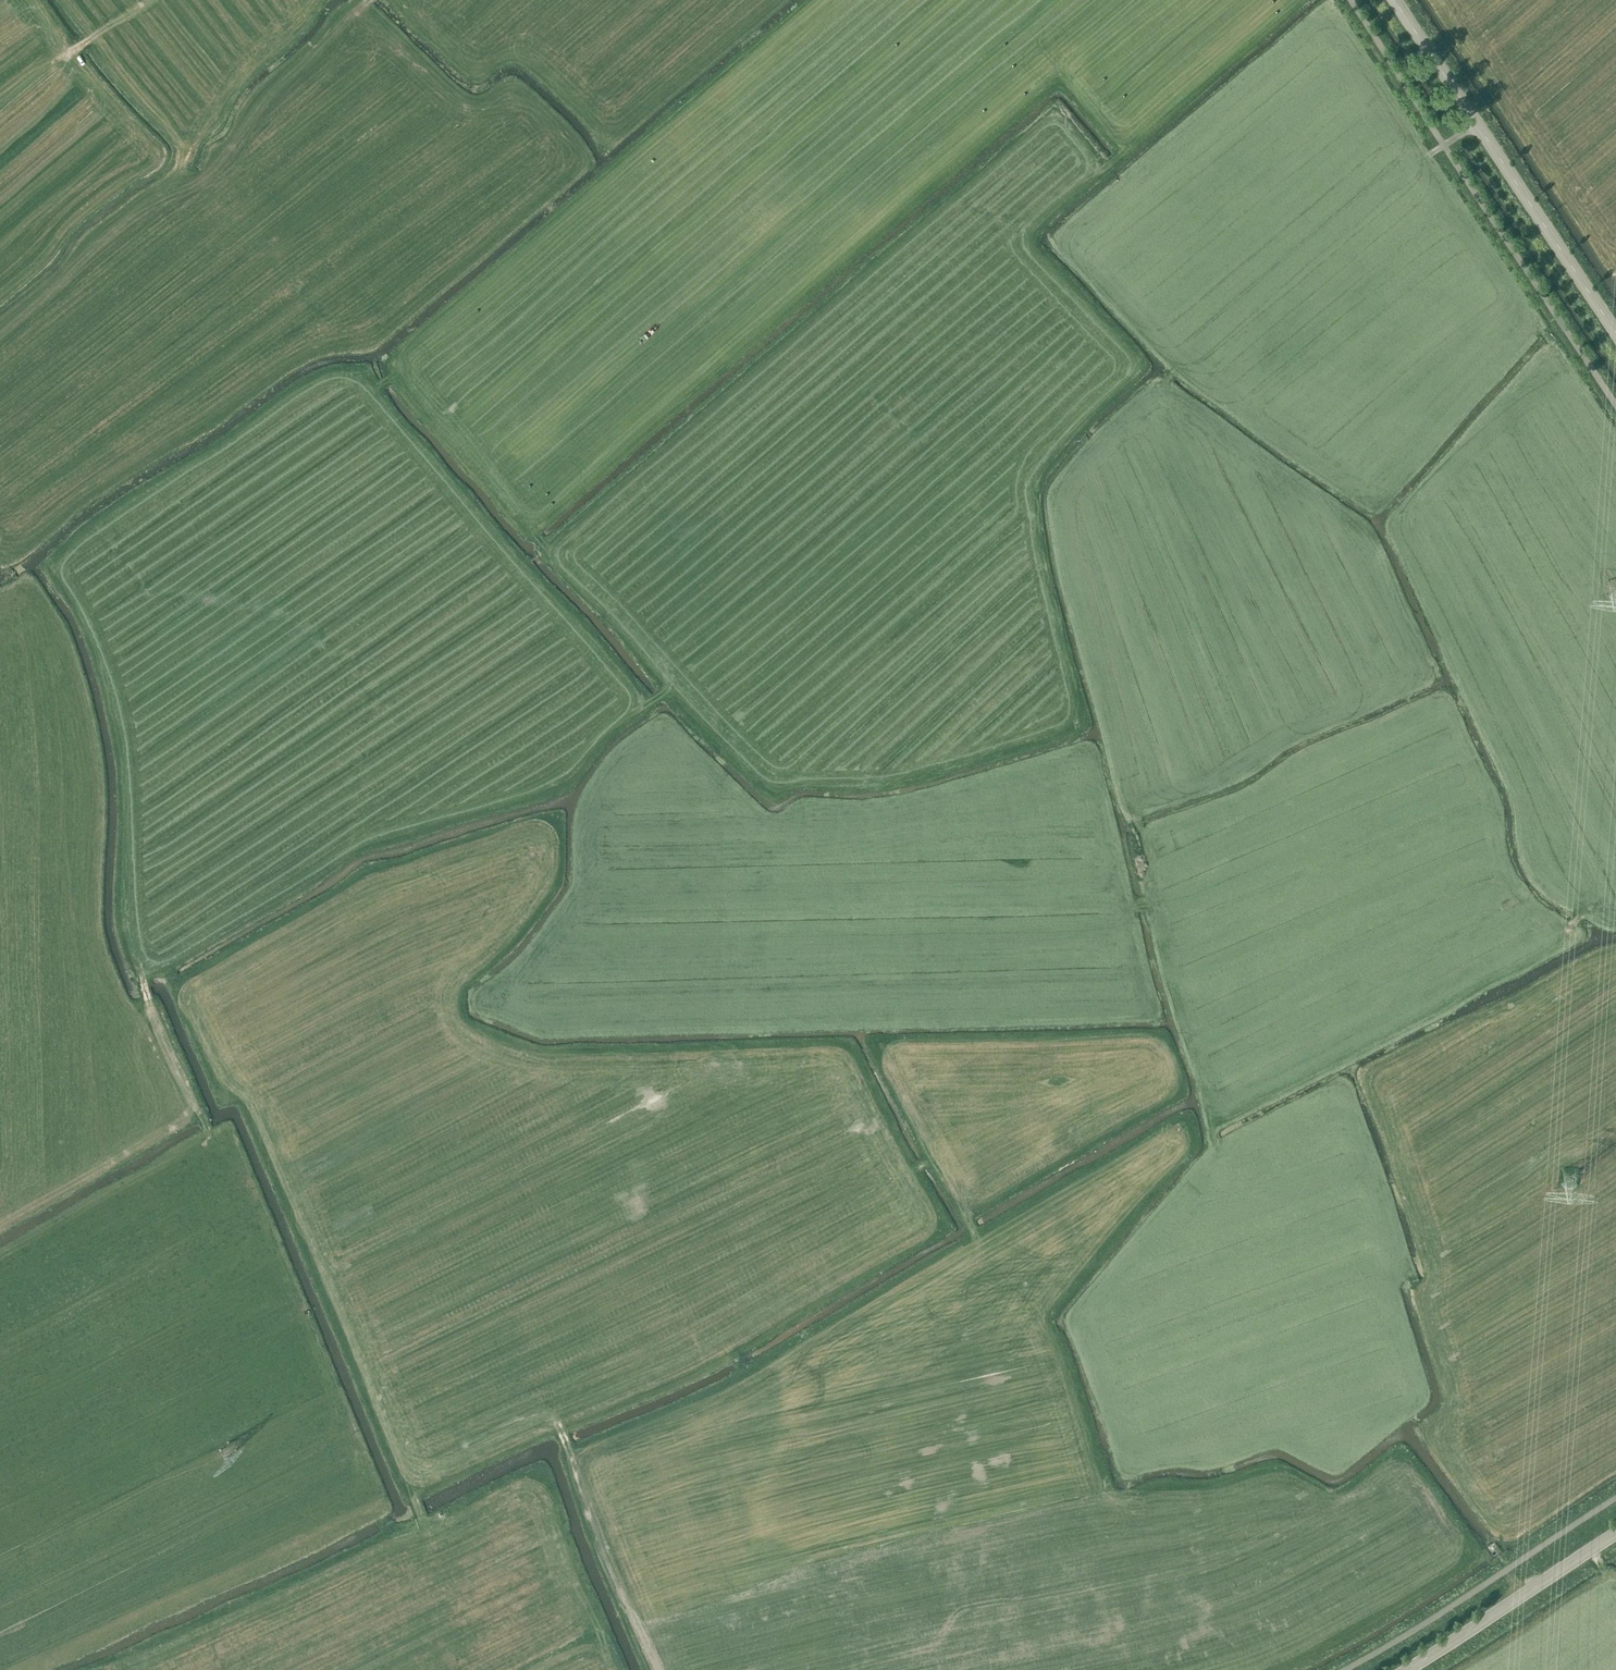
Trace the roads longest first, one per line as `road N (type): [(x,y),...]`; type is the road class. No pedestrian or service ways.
road 1 (secondary): [(1615,334),(1394,0)]
road 2 (secondary): [(1406,1669),(1615,1534)]

